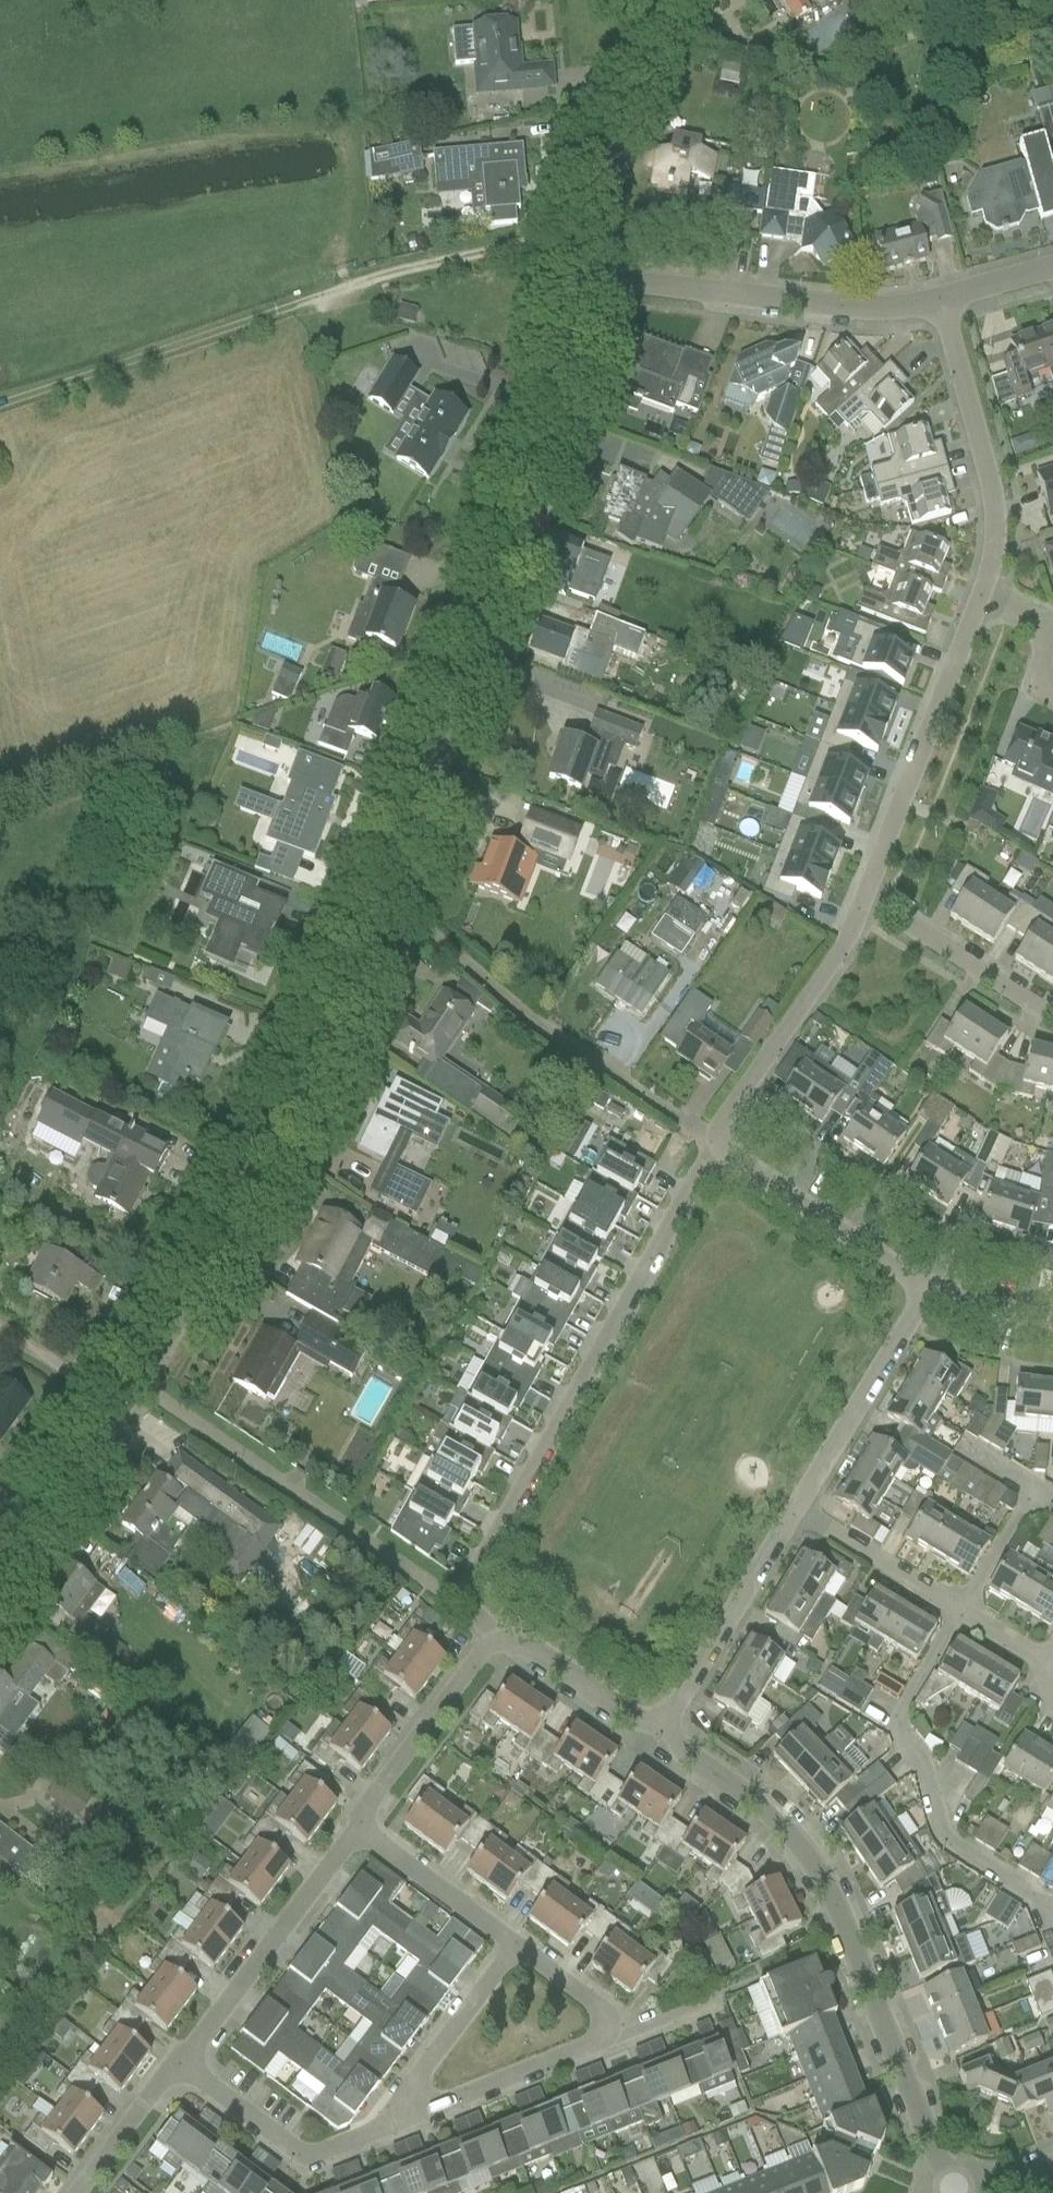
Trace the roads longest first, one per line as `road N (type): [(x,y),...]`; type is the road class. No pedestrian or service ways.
road 1 (residential): [(380,882),(578,338),(589,276)]
road 2 (residential): [(652,1734),(791,1837),(826,1889),(952,2186)]
road 3 (residential): [(136,1378),(229,1217),(380,882)]
road 4 (unclassified): [(451,1611),(718,1145)]
road 5 (residential): [(934,302),(832,306),(589,276)]
road 6 (residential): [(864,902),(981,597)]
road 7 (residential): [(981,597),(993,534),(989,482),(934,302)]
road 8 (residential): [(179,2061),(361,1817)]
road 9 (unclassified): [(611,1077),(380,882)]
road 10 (residential): [(1045,1665),(793,1508)]
road 11 (residential): [(589,276),(617,90),(654,0)]
road 12 (residential): [(718,1145),(864,902)]
road 13 (residential): [(793,1508),(936,1278)]
road 14 (residential): [(652,1734),(793,1508)]
road 15 (residential): [(384,2125),(625,2032)]
road 16 (unclassified): [(936,1278),(884,1254),(718,1145)]
road 17 (residential): [(0,1584),(136,1378)]
road 18 (residential): [(179,2061),(308,2156),(384,2125)]
road 19 (residential): [(136,1378),(322,1513)]
road 20 (residential): [(361,1817),(471,1663),(497,1639)]
road 21 (residential): [(384,2125),(515,1946)]
road 22 (residential): [(864,902),(1052,1013)]
road 23 (residential): [(515,1946),(361,1817)]
road 24 (residential): [(497,1639),(652,1734)]
road 25 (residential): [(79,2192),(179,2061)]
road 26 (residential): [(625,2032),(515,1946)]
road 27 (residential): [(347,1538),(451,1611)]
road 28 (residential): [(1052,269),(934,302)]
road 29 (unclassified): [(1052,1308),(936,1278)]

